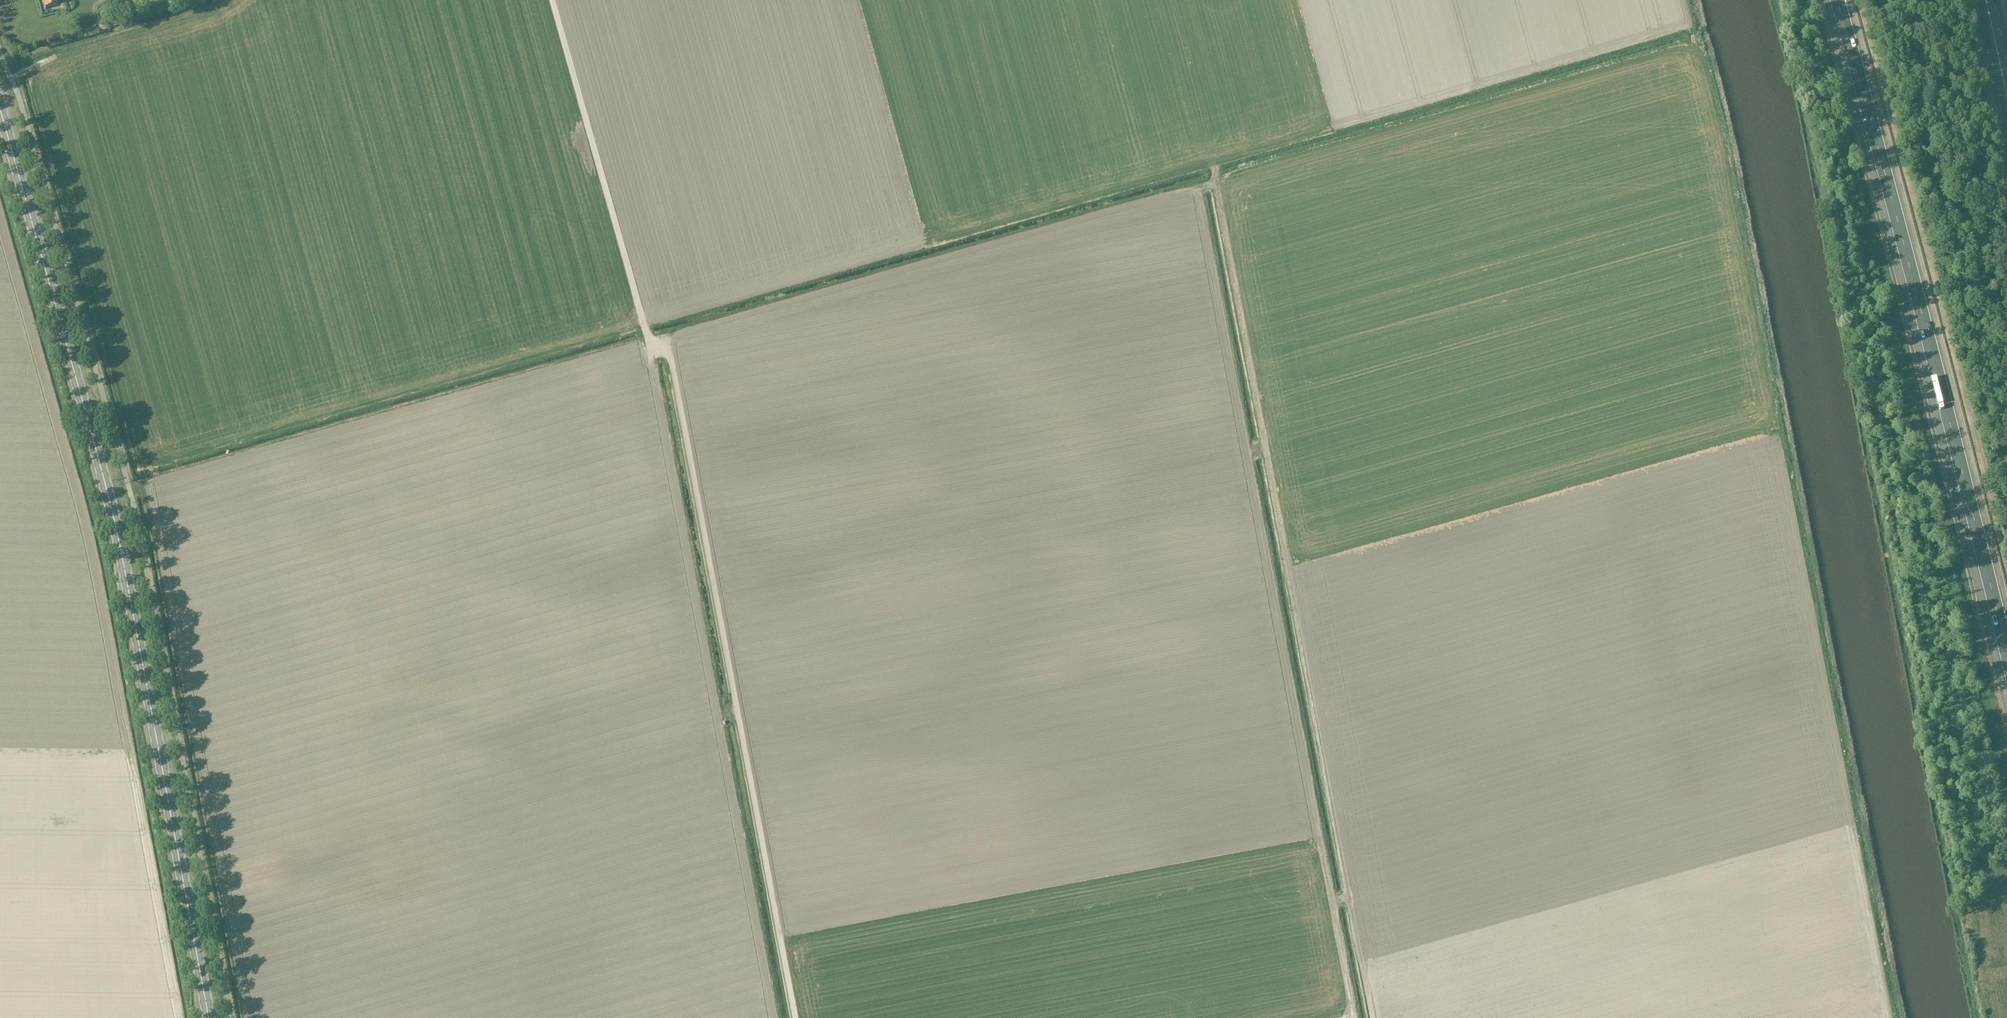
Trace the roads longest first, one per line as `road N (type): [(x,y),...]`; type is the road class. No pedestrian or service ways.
road 1 (secondary): [(209,1017),(115,525),(0,109)]
road 2 (motorway): [(1837,0),(2006,654)]

